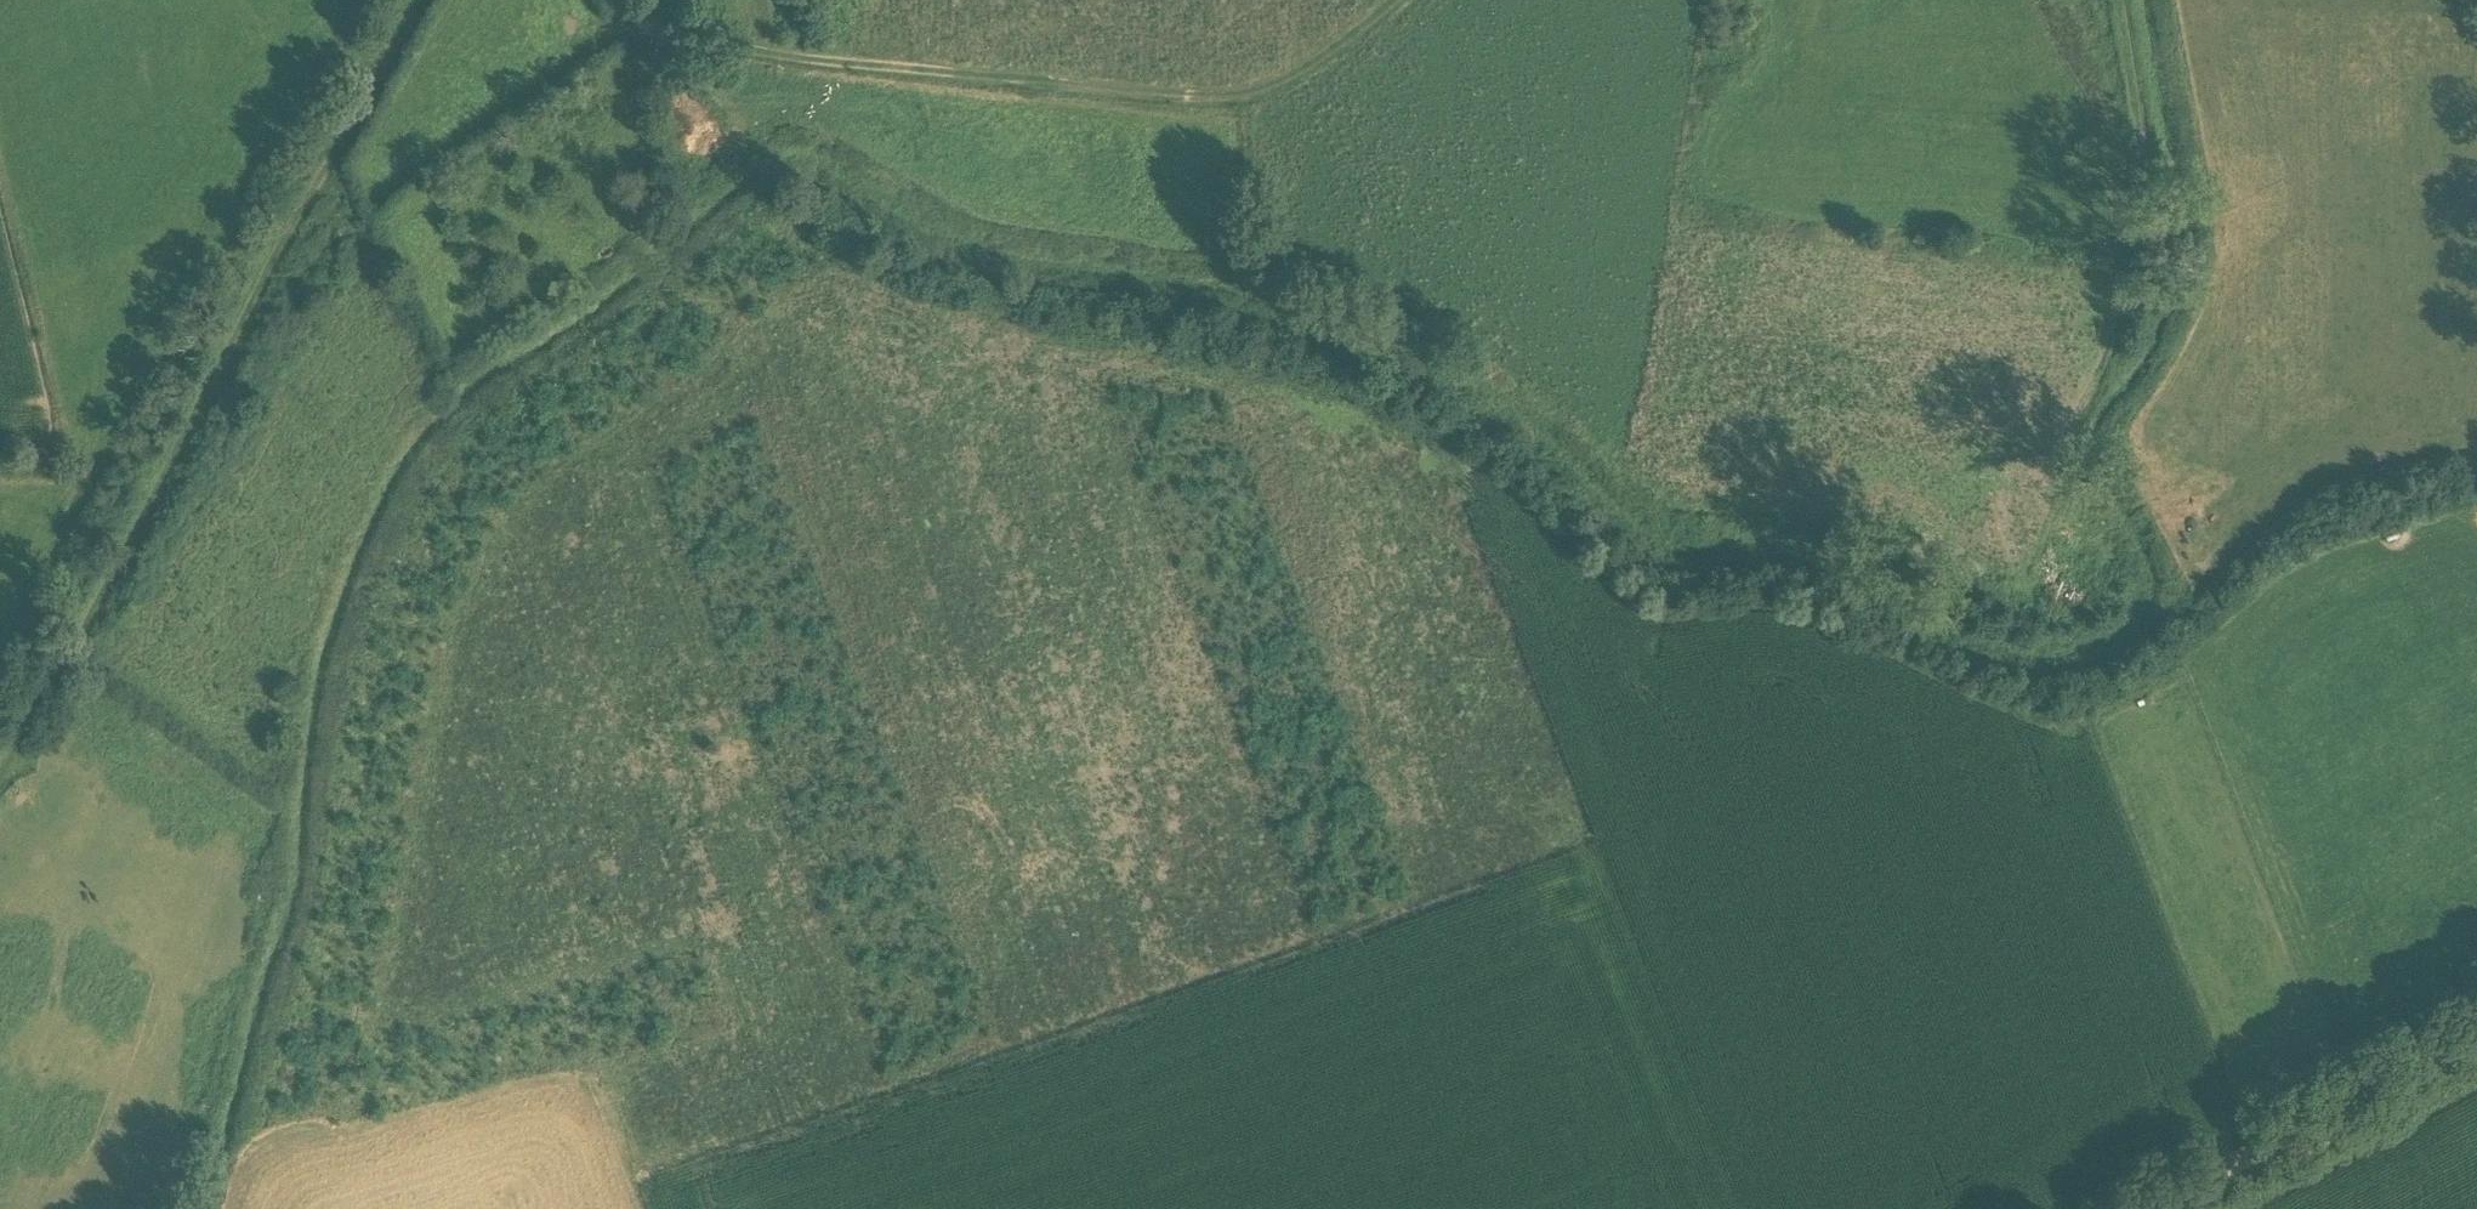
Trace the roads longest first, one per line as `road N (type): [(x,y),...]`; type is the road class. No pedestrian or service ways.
road 1 (track): [(623,0),(634,18),(715,42),(1214,100),(1255,99),(1292,85),(1404,0)]
road 2 (unclassified): [(2135,1208),(2476,1029)]

